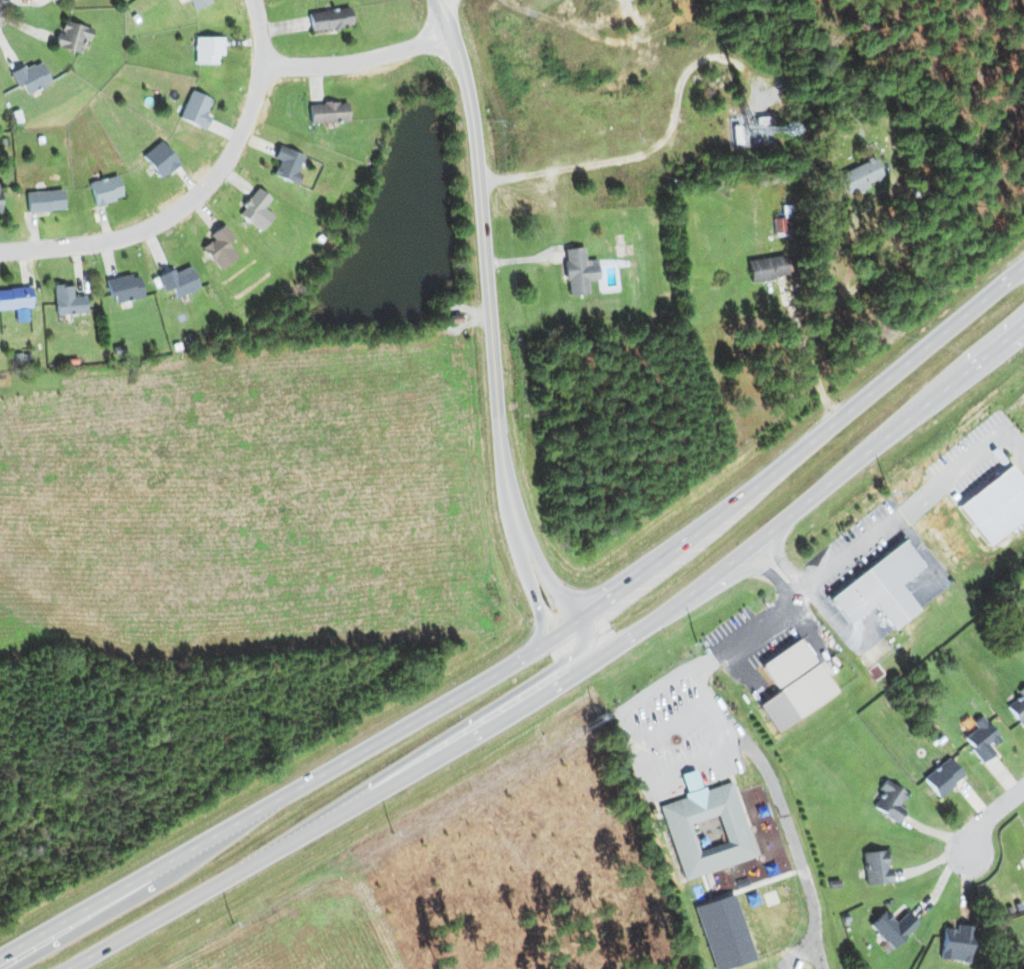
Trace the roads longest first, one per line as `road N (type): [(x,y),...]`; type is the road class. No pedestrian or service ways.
road 1 (trunk): [(1023,272),(583,619),(0,956)]
road 2 (trunk): [(49,968),(583,670),(790,517),(1023,327)]
road 3 (residential): [(531,540),(507,434),(468,95),(437,0)]
road 4 (residential): [(253,0),(262,69),(250,114),(200,192),(120,238),(0,253)]
road 5 (residential): [(262,69),(358,62),(453,38)]
road 6 (residential): [(531,540),(531,568),(583,670)]
road 7 (residential): [(604,656),(531,540)]
road 8 (residential): [(841,419),(809,358),(791,293)]

